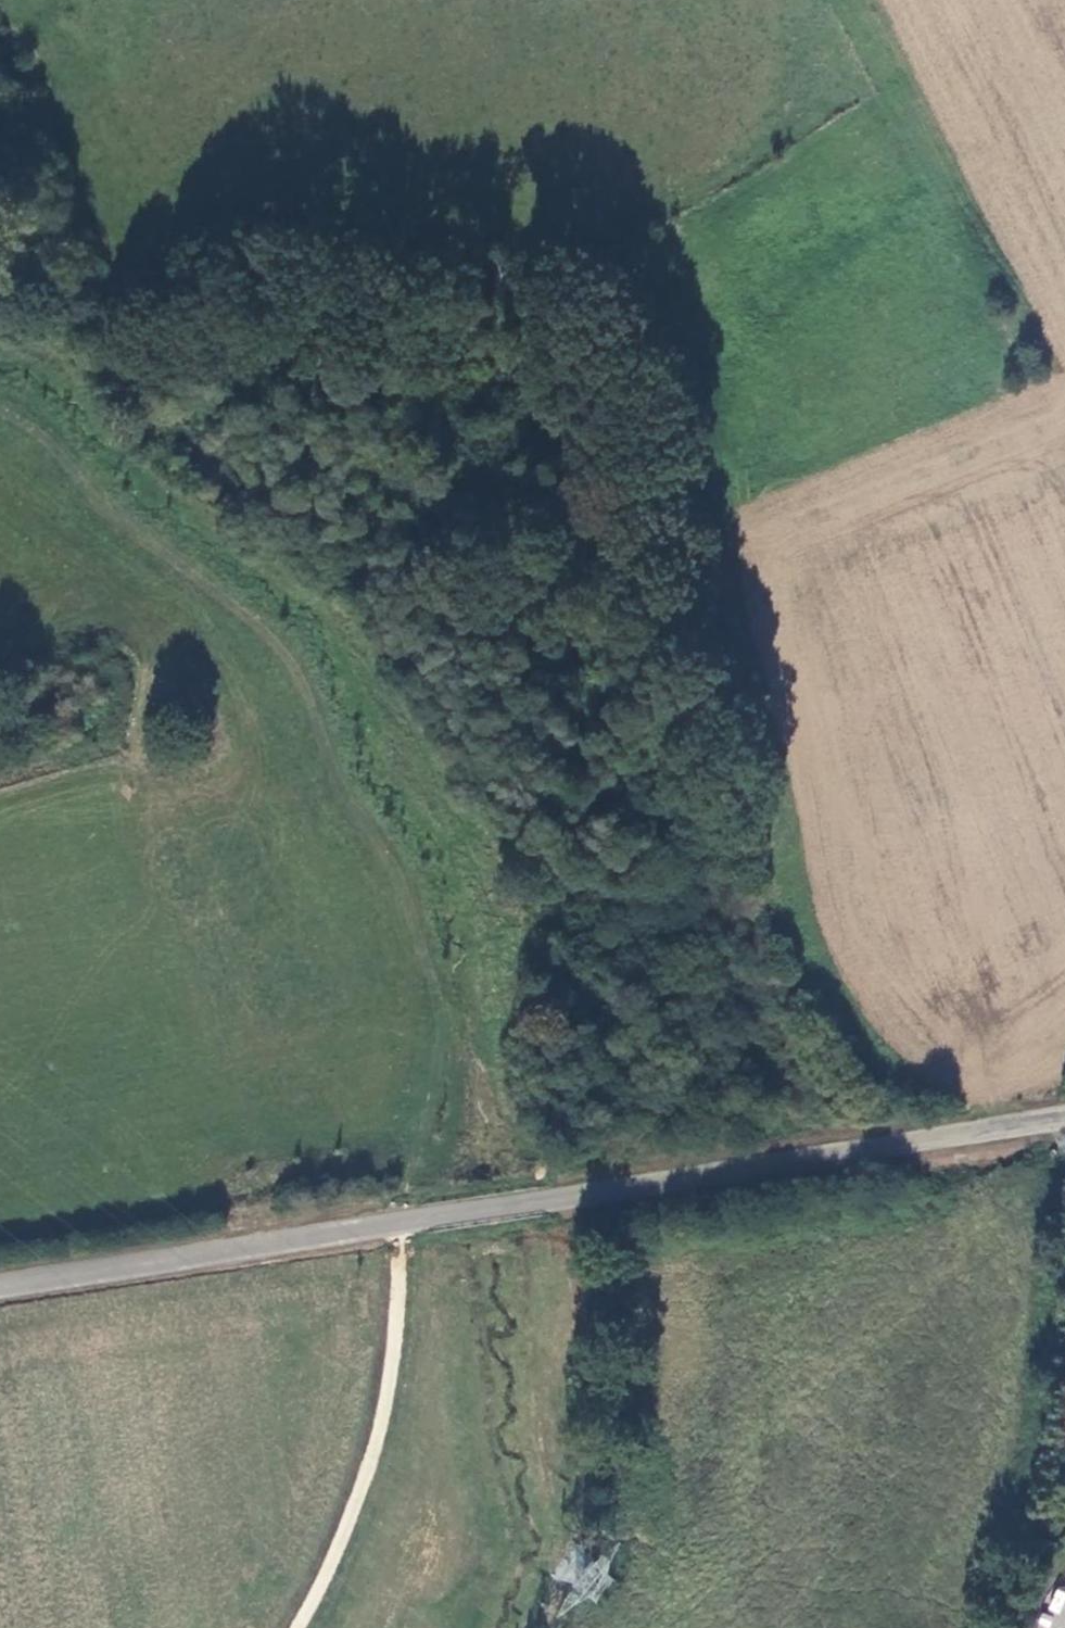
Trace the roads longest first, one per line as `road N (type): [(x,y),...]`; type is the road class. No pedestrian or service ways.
road 1 (residential): [(401,1224),(1064,1121)]
road 2 (unclassified): [(0,1286),(401,1224)]

